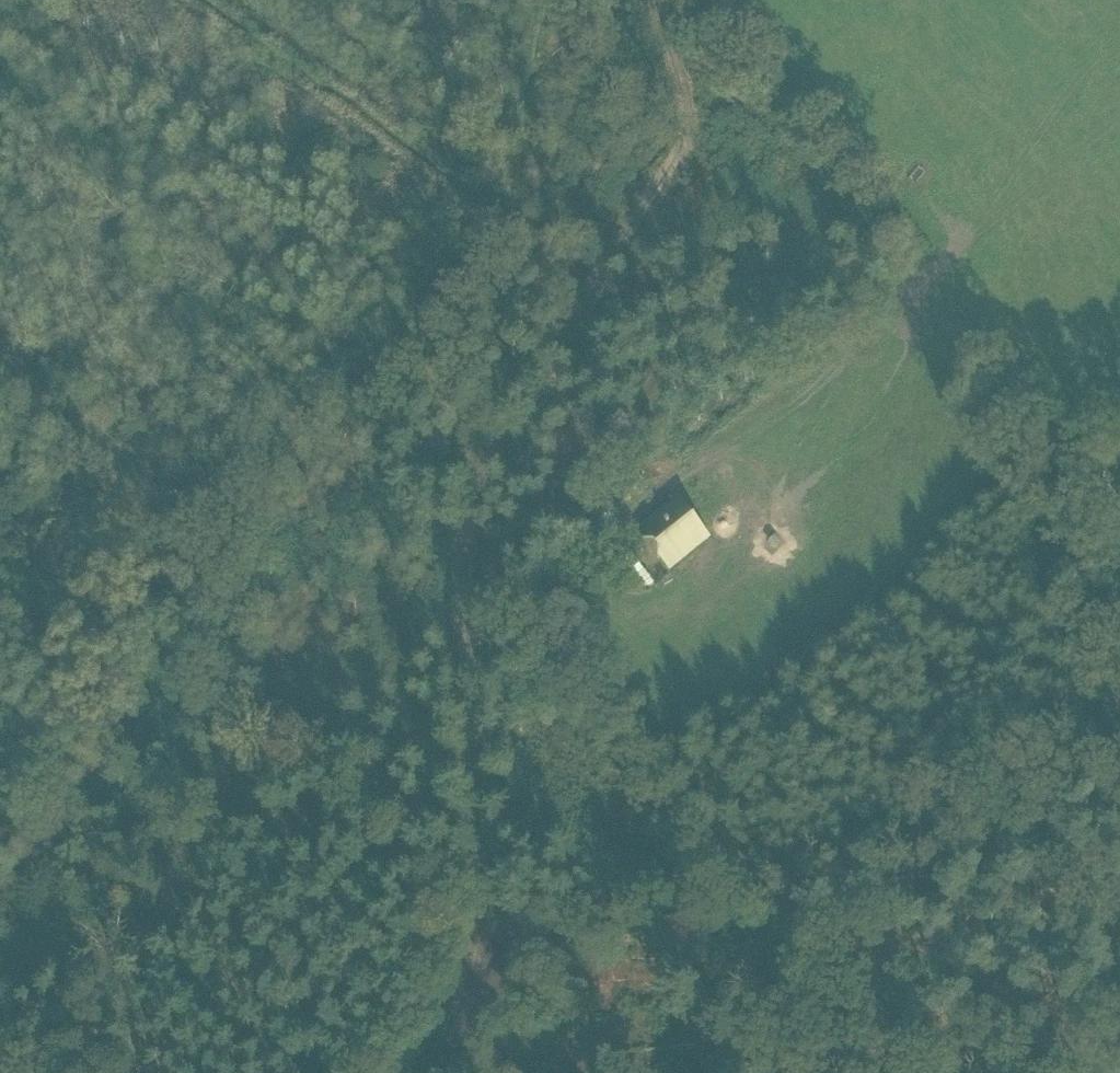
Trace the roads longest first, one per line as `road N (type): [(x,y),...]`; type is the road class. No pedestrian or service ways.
road 1 (track): [(657,0),(687,113),(686,137),(487,436),(475,482),(461,561),(476,966),(451,1029),(423,1072)]
road 2 (track): [(476,966),(511,973),(587,916),(1119,863)]
road 3 (track): [(463,648),(618,528)]

